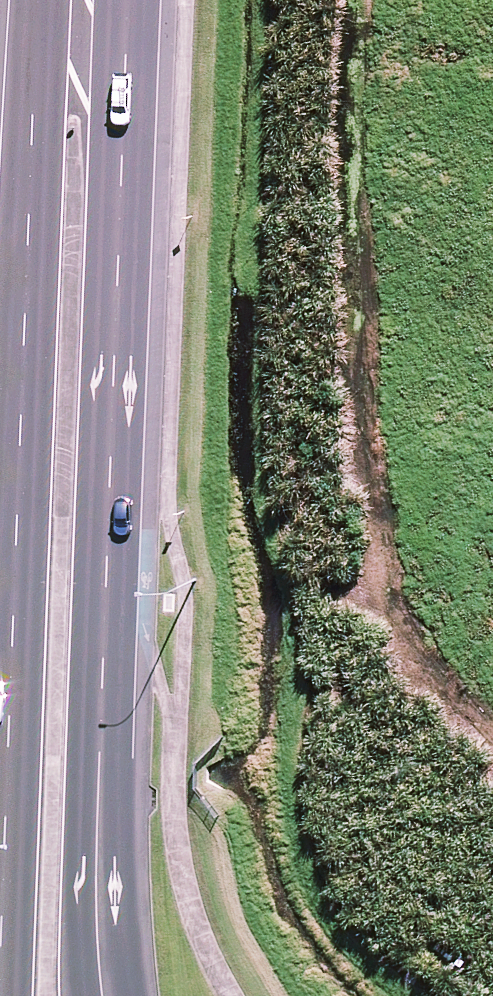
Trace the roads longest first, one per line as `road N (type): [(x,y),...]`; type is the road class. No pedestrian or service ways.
road 1 (secondary): [(94,0),(122,131),(95,903),(101,995)]
road 2 (secondary): [(0,970),(34,119),(68,0)]

